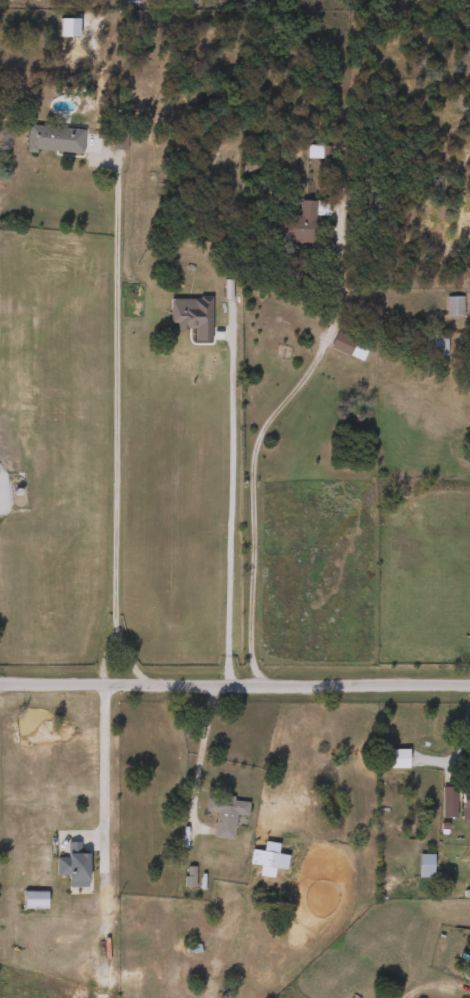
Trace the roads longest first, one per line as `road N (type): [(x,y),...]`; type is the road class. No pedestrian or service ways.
road 1 (residential): [(469,686),(0,684)]

